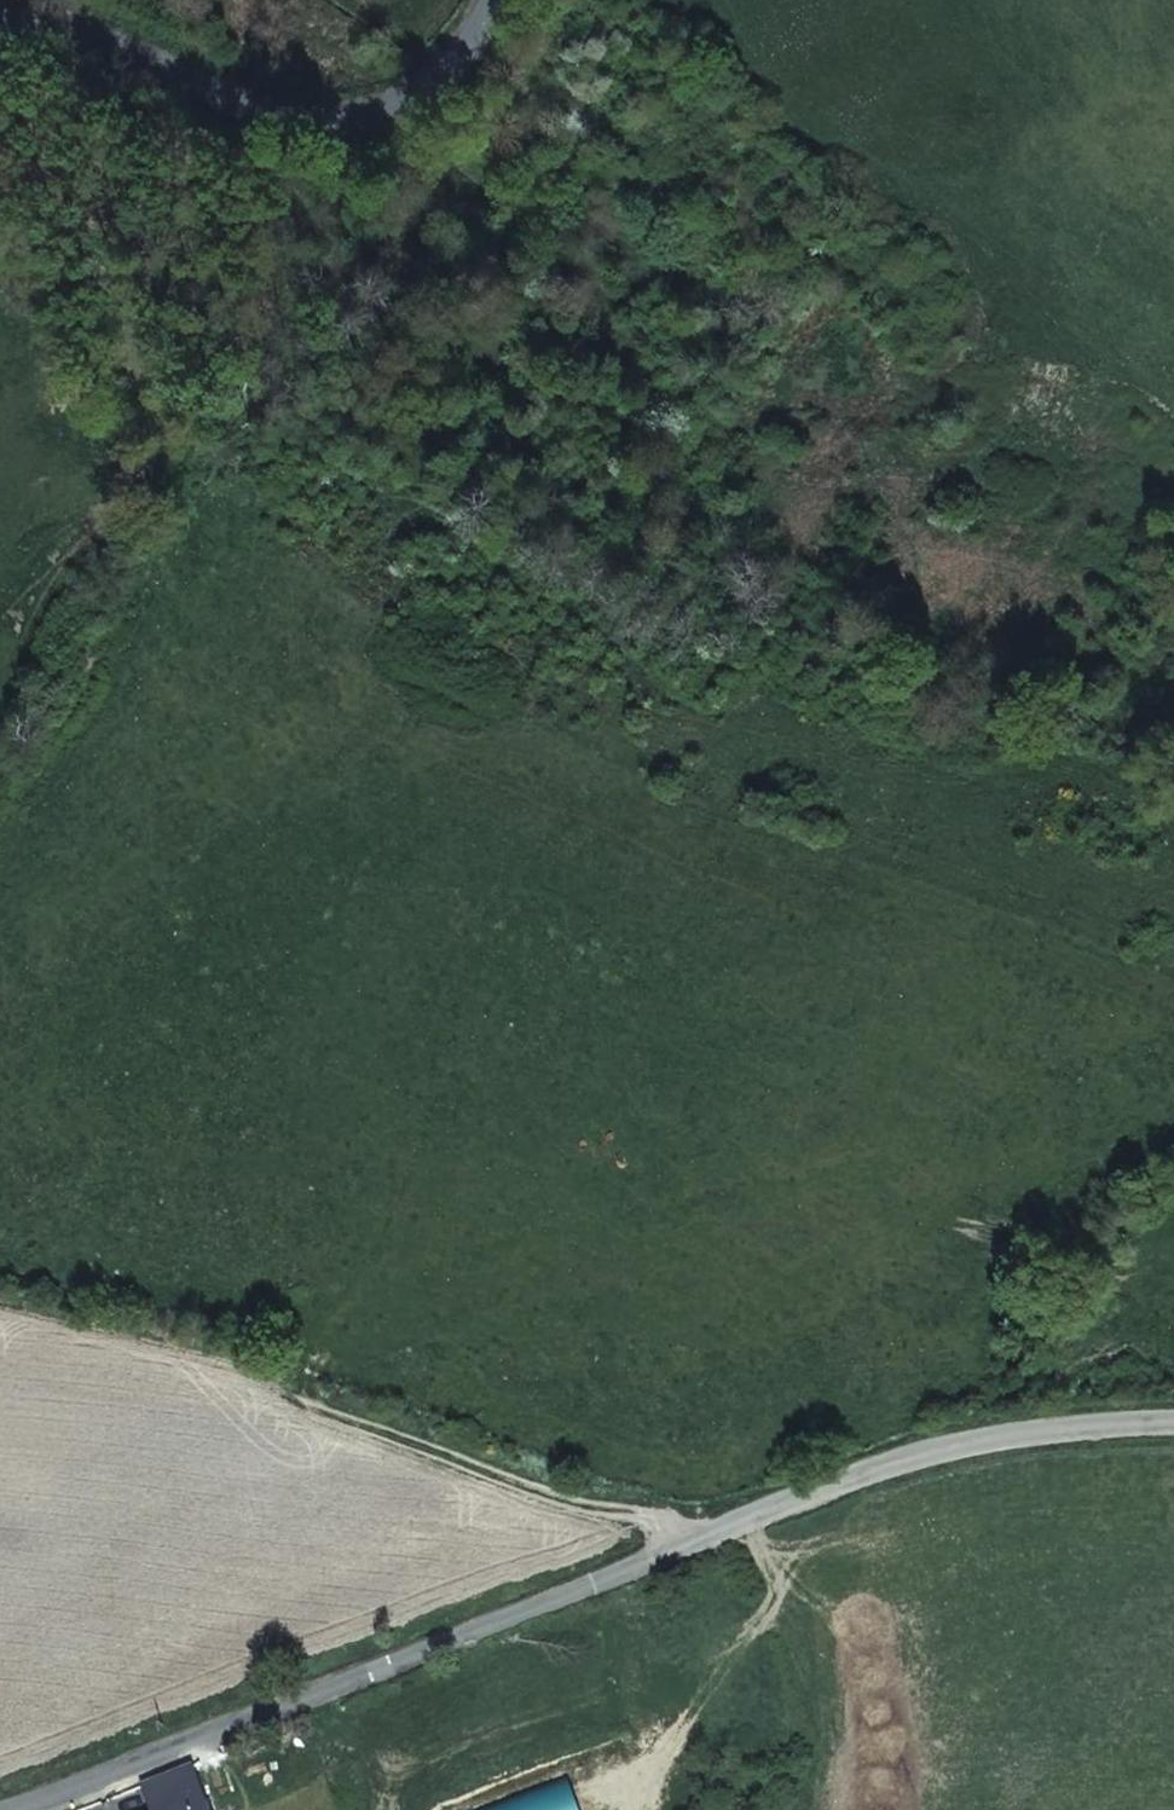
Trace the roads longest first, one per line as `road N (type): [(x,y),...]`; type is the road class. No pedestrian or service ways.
road 1 (unclassified): [(17,1809),(917,1454),(1014,1434),(1173,1425)]
road 2 (secondary): [(487,0),(456,64),(352,106),(43,7),(0,12)]
road 3 (track): [(683,1547),(662,1521),(638,1510),(570,1503),(313,1409),(307,1385),(330,1334)]

